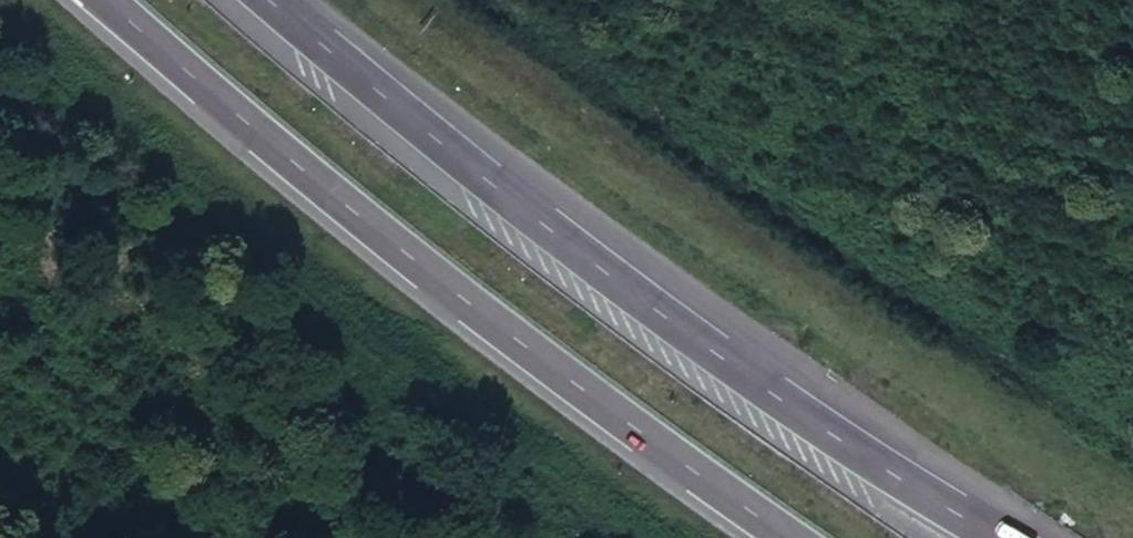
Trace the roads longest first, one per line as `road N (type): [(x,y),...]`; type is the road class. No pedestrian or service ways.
road 1 (motorway): [(1001,537),(706,346),(407,116),(271,0)]
road 2 (motorway): [(104,0),(434,275),(793,537)]

